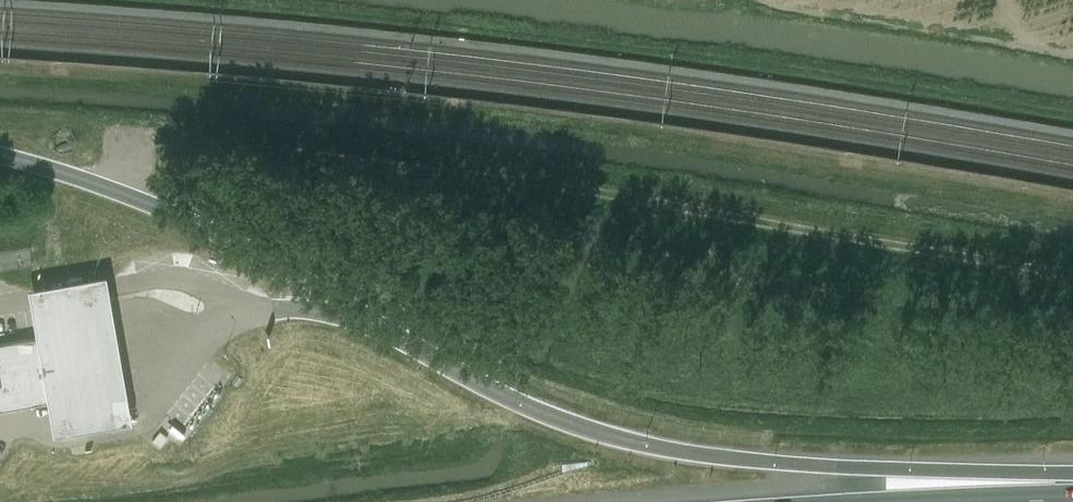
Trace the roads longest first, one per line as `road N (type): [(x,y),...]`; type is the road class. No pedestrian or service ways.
road 1 (track): [(156,142),(420,160),(1072,273)]
road 2 (motorway): [(1072,490),(827,466),(602,432),(535,409),(383,323)]

